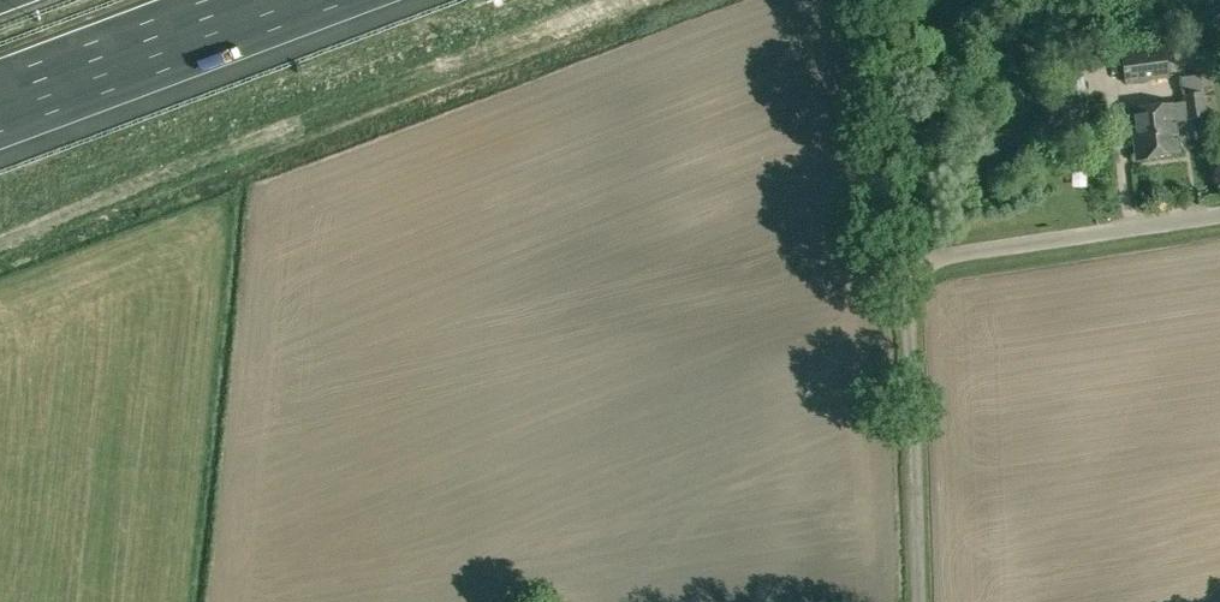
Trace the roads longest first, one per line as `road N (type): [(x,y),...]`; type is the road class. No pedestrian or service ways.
road 1 (motorway): [(0,112),(299,0)]

